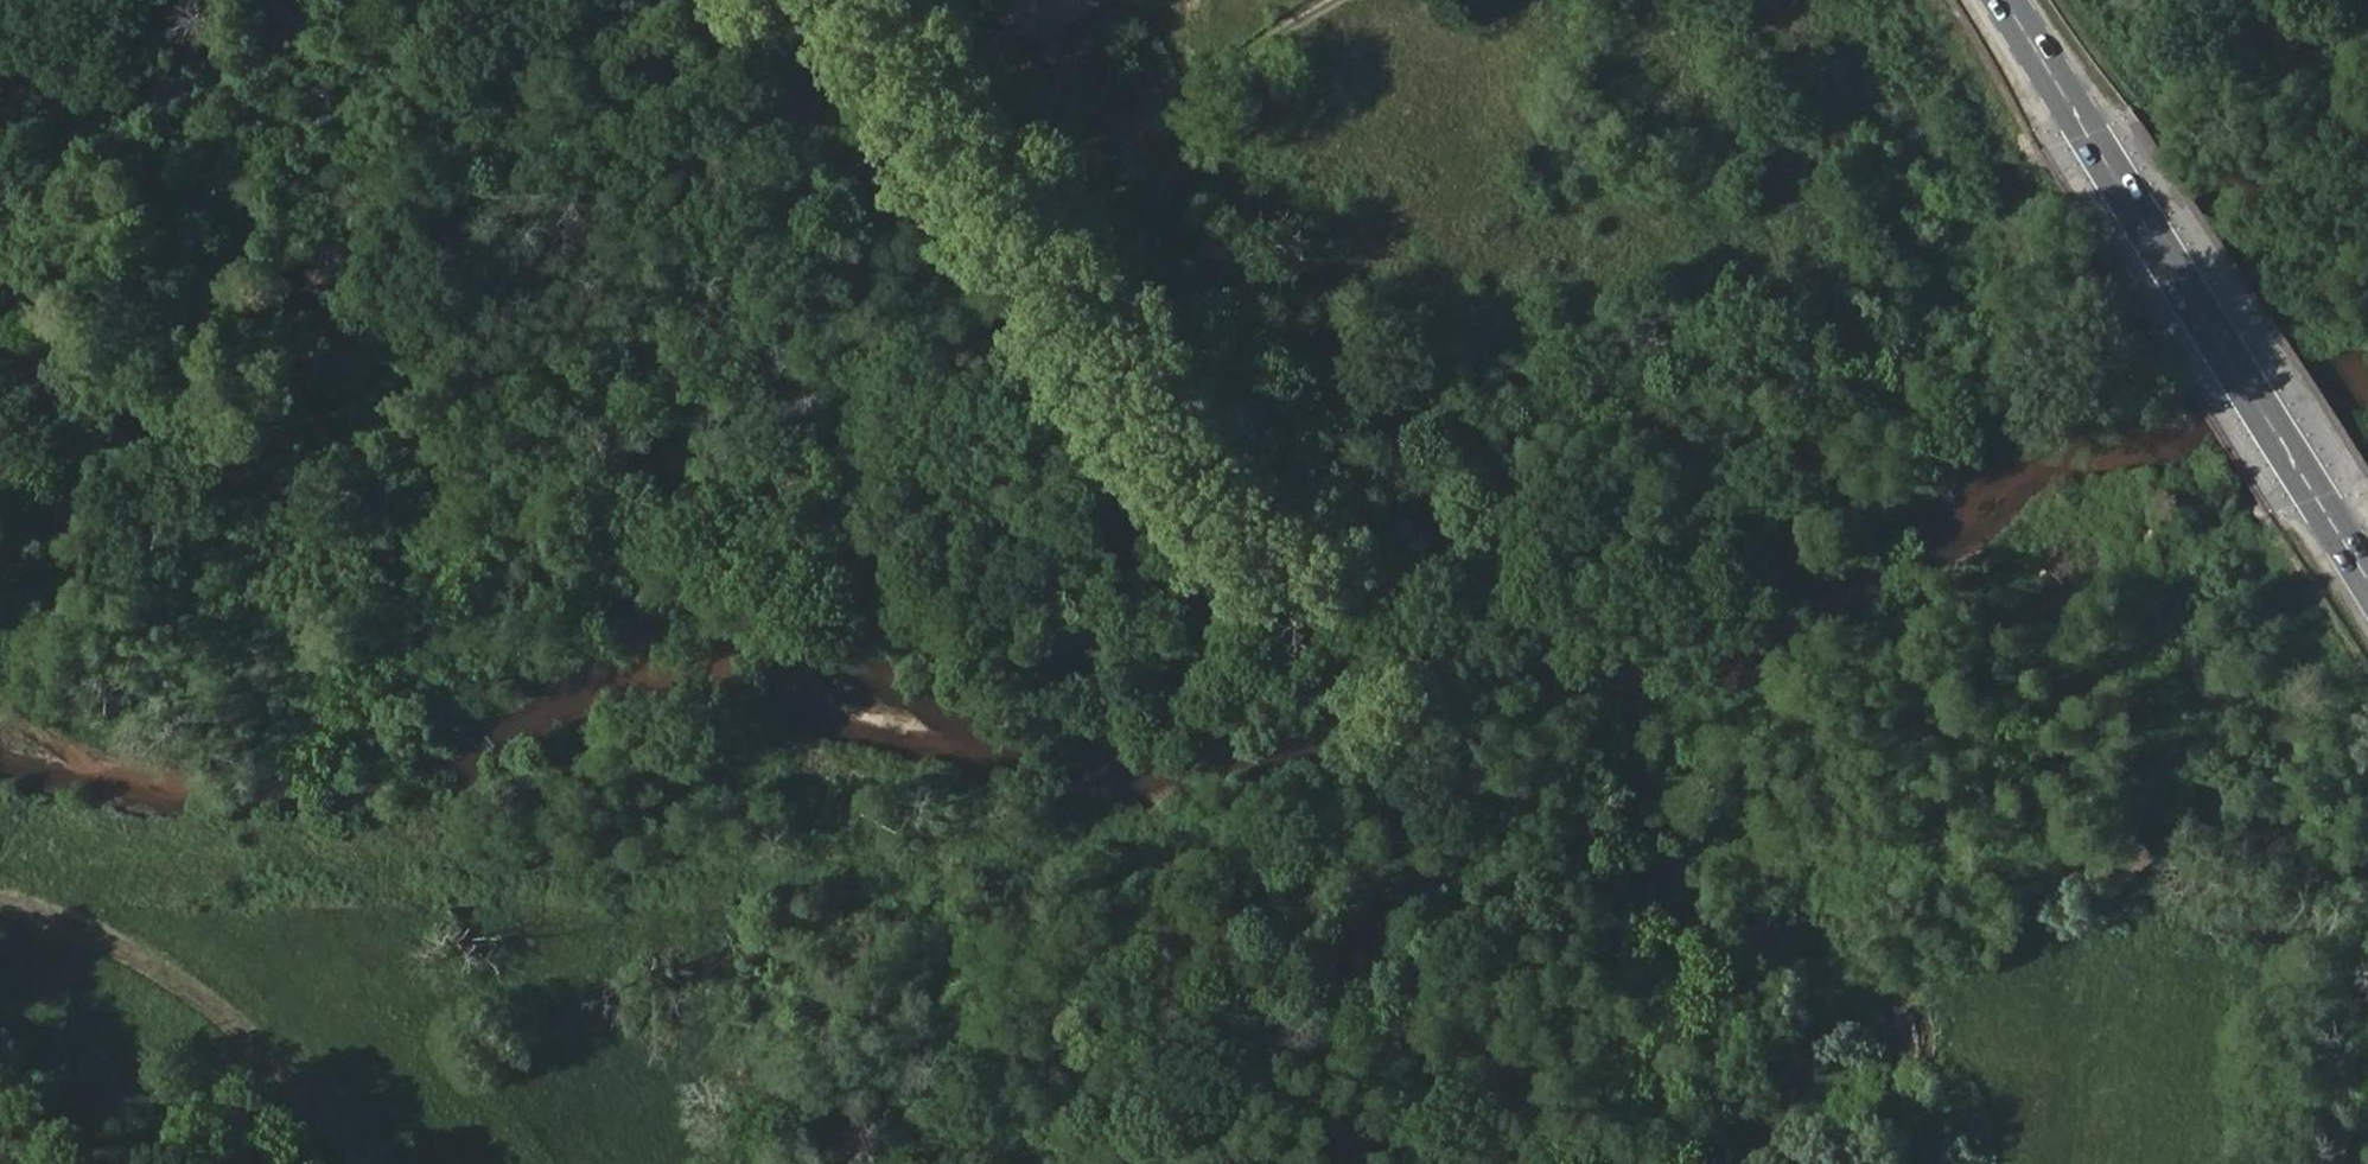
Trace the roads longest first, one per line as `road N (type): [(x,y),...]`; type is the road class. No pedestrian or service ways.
road 1 (primary): [(2005,0),(2367,580)]
road 2 (track): [(368,1163),(250,1036),(114,937),(0,897)]

